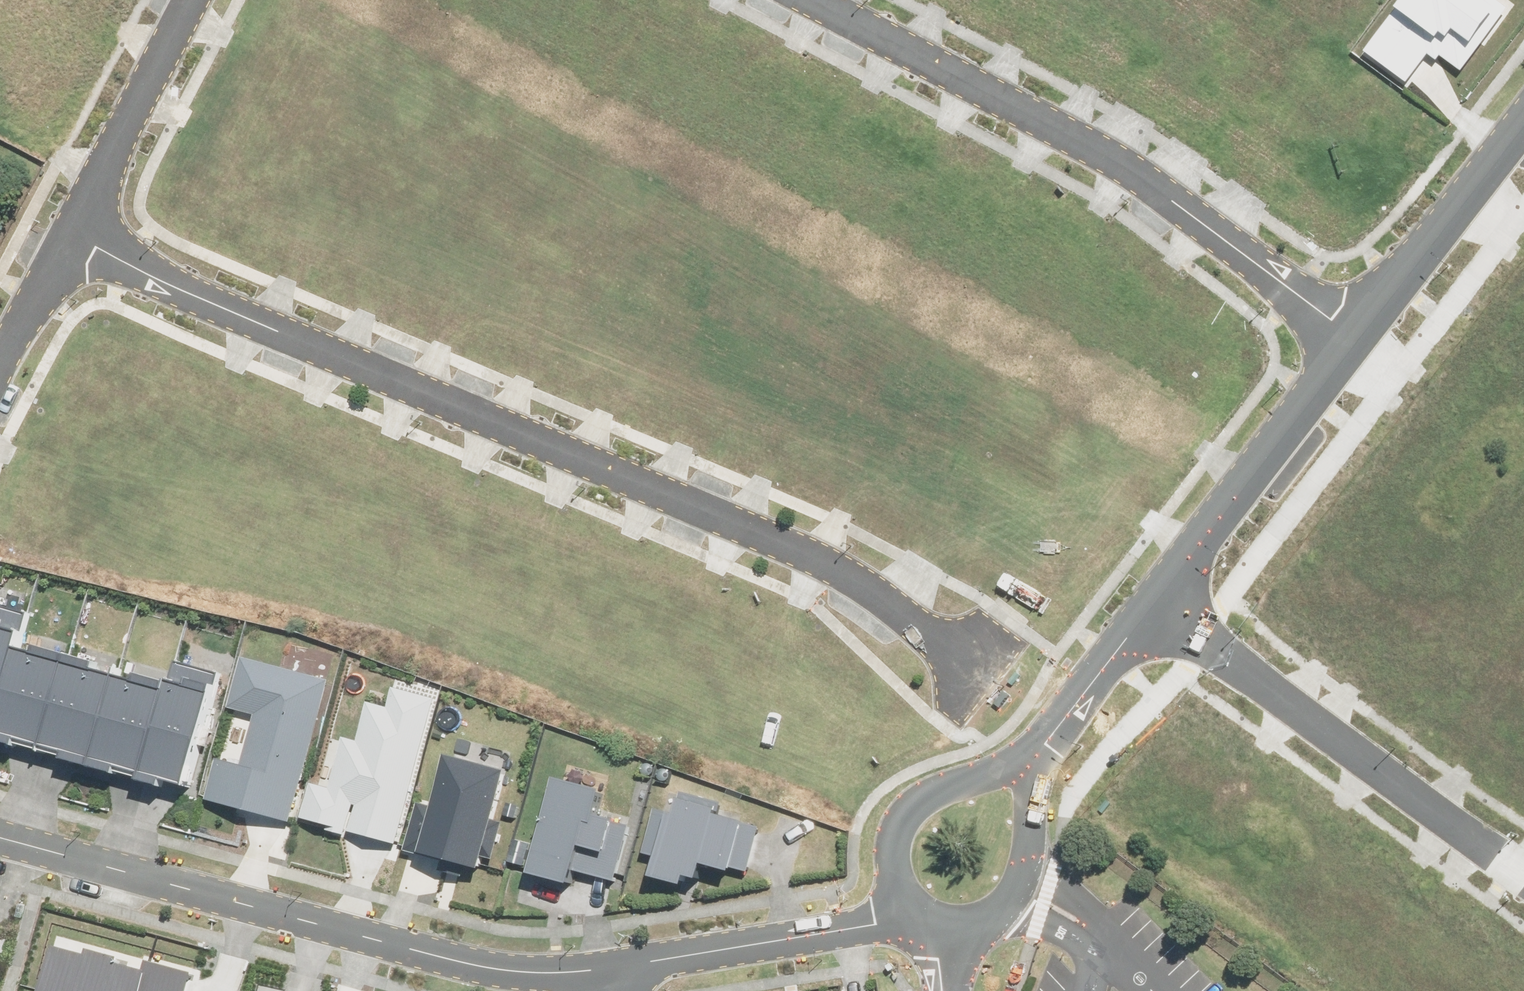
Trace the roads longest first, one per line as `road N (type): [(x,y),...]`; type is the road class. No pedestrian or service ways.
road 1 (residential): [(72,235),(807,550),(966,655)]
road 2 (residential): [(818,0),(1116,162),(1369,340)]
road 3 (residential): [(1523,879),(1152,614)]
road 4 (residential): [(247,902),(494,966),(616,964)]
road 5 (residential): [(1152,614),(1369,340)]
road 6 (residential): [(1048,728),(1028,866),(1002,920),(966,937),(926,928),(906,911)]
road 7 (residential): [(616,964),(906,911)]
road 8 (residential): [(906,911),(891,849),(910,803),(1017,756),(1048,728)]
road 9 (residential): [(72,235),(193,0)]
road 10 (residential): [(0,836),(247,902)]
road 11 (residential): [(1369,340),(1523,137)]
road 12 (residential): [(1048,728),(1152,614)]
road 13 (residential): [(0,361),(72,235)]

